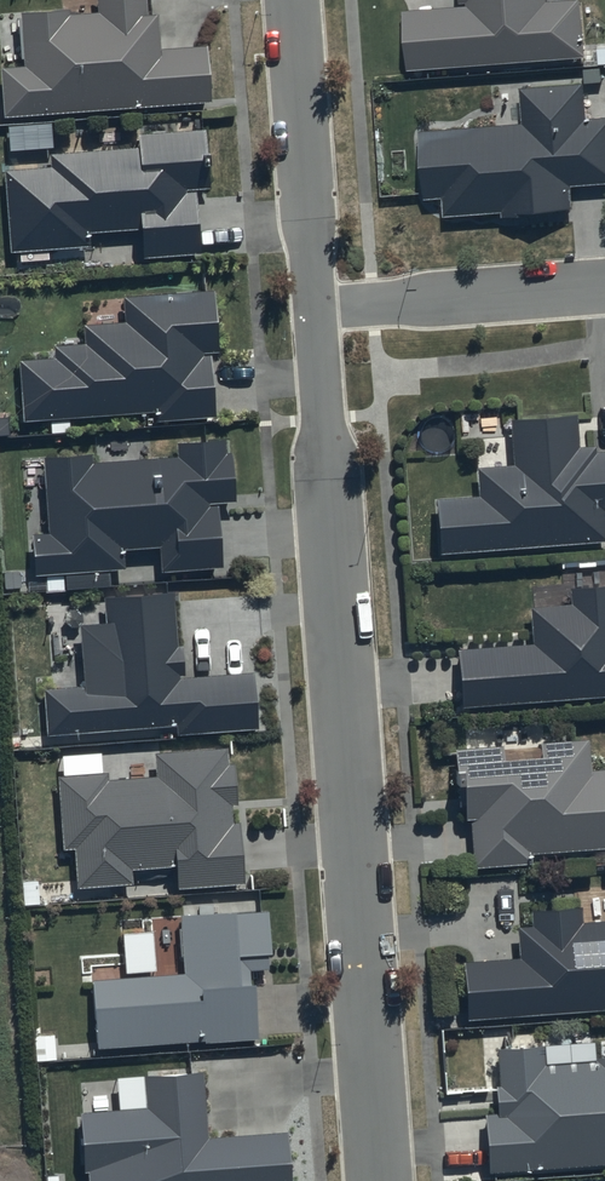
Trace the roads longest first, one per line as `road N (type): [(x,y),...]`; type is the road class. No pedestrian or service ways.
road 1 (residential): [(316,308),(381,1180)]
road 2 (residential): [(293,0),(316,308)]
road 3 (residential): [(316,308),(604,286)]

